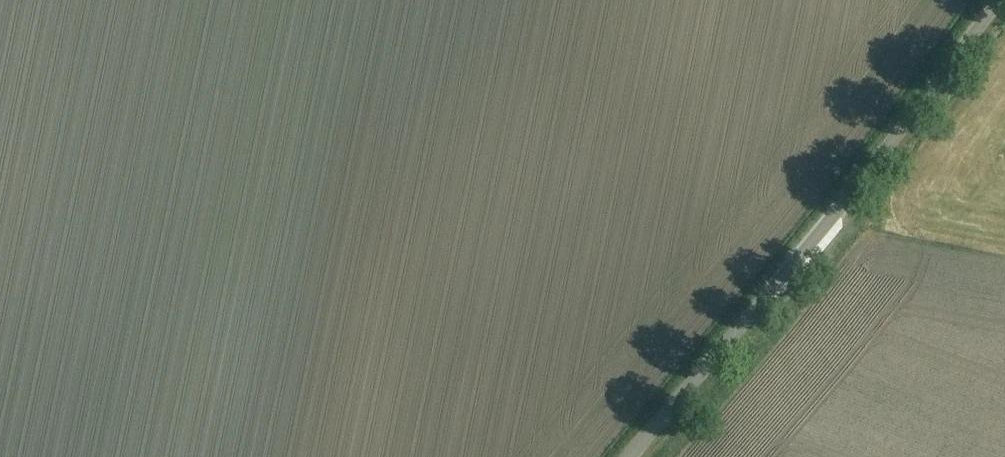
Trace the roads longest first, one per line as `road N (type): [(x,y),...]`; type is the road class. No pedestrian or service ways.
road 1 (unclassified): [(997,0),(630,456)]

